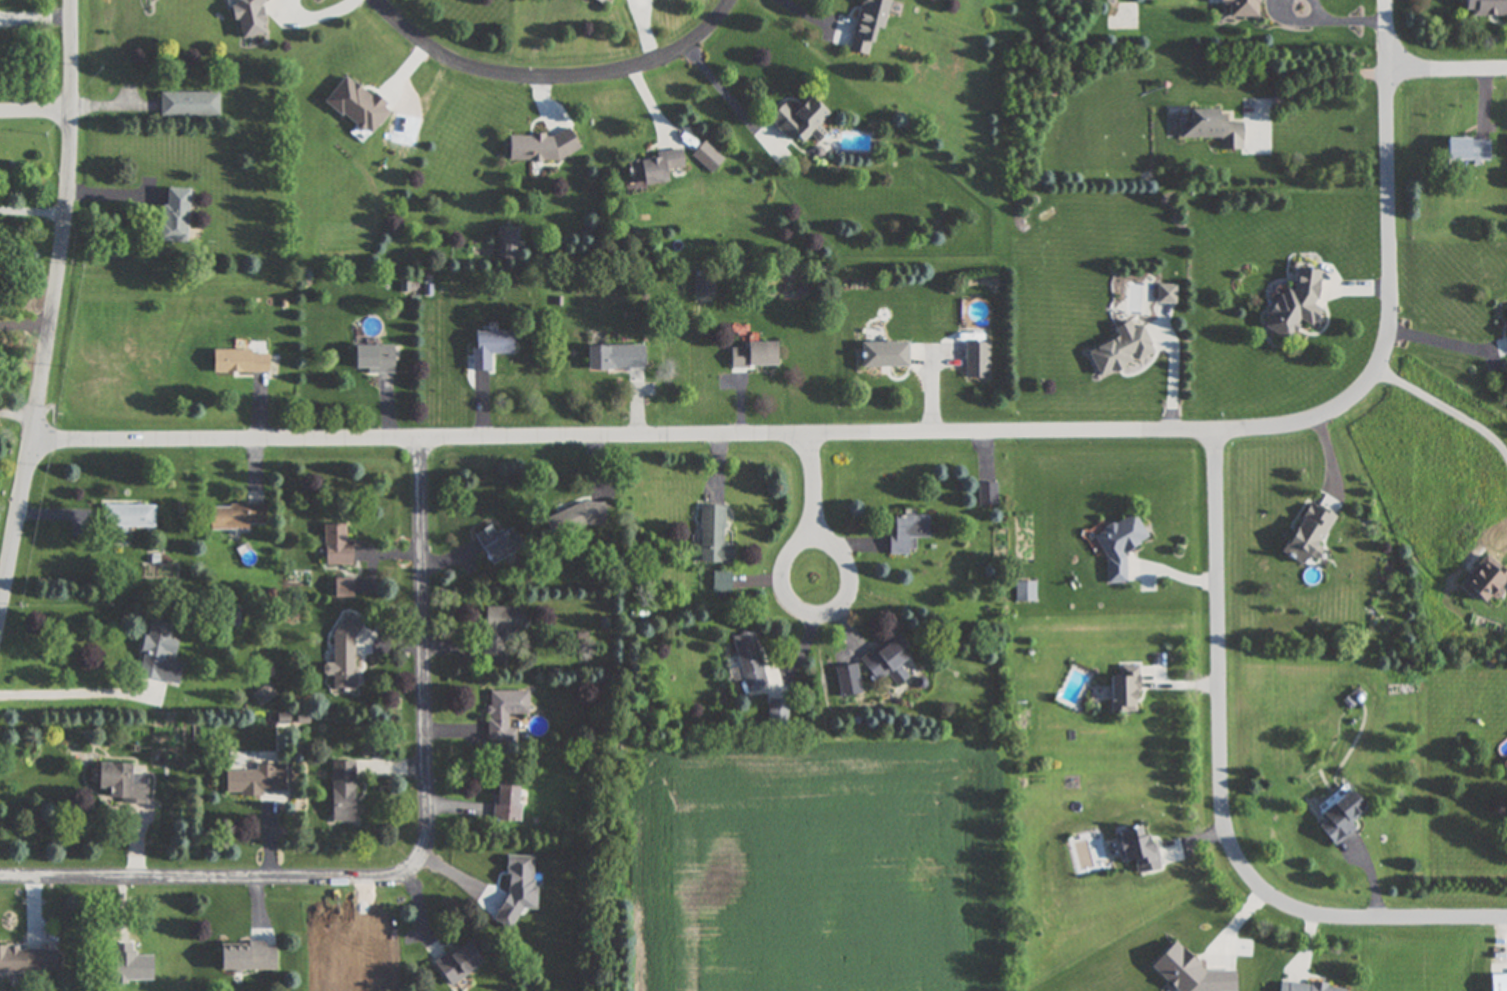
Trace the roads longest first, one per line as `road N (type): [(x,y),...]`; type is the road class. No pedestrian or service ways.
road 1 (residential): [(35,436),(1295,424),(1350,395),(1379,370),(1384,351),(1391,302),(1385,77)]
road 2 (residential): [(420,435),(426,839),(409,877),(387,888),(0,886)]
road 3 (residential): [(1216,427),(1218,783),(1239,841),(1280,888),(1334,917),(1389,925),(1506,921)]
road 4 (residential): [(0,624),(65,242),(79,106),(77,0)]
road 5 (residential): [(732,0),(681,53),(592,77),(511,74),(451,61),(371,0)]
road 6 (residential): [(814,527),(783,566),(786,591),(813,612),(844,601),(852,577),(848,555),(814,527)]
road 7 (residential): [(1385,77),(1506,79)]

